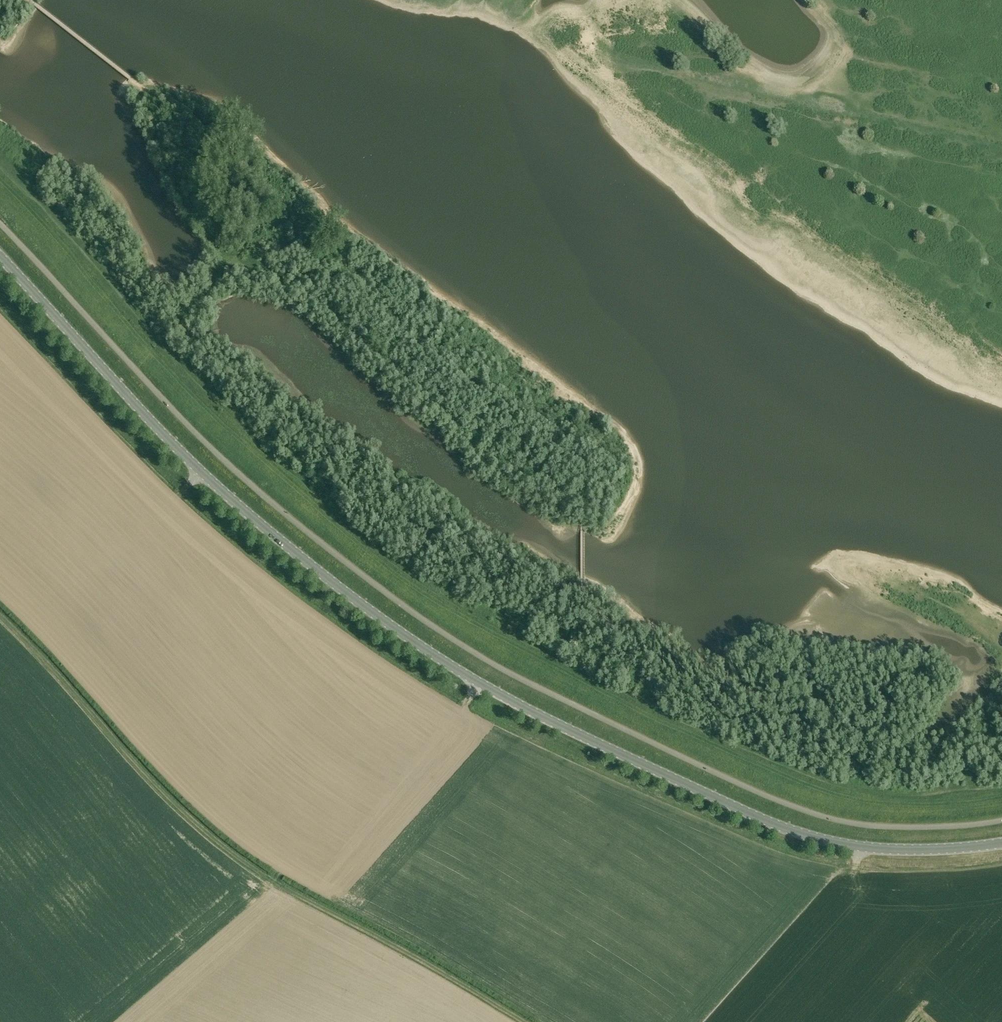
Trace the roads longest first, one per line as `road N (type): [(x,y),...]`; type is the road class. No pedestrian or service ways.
road 1 (tertiary): [(1001,842),(909,849),(808,836),(479,681),(368,608),(237,505),(0,259)]

